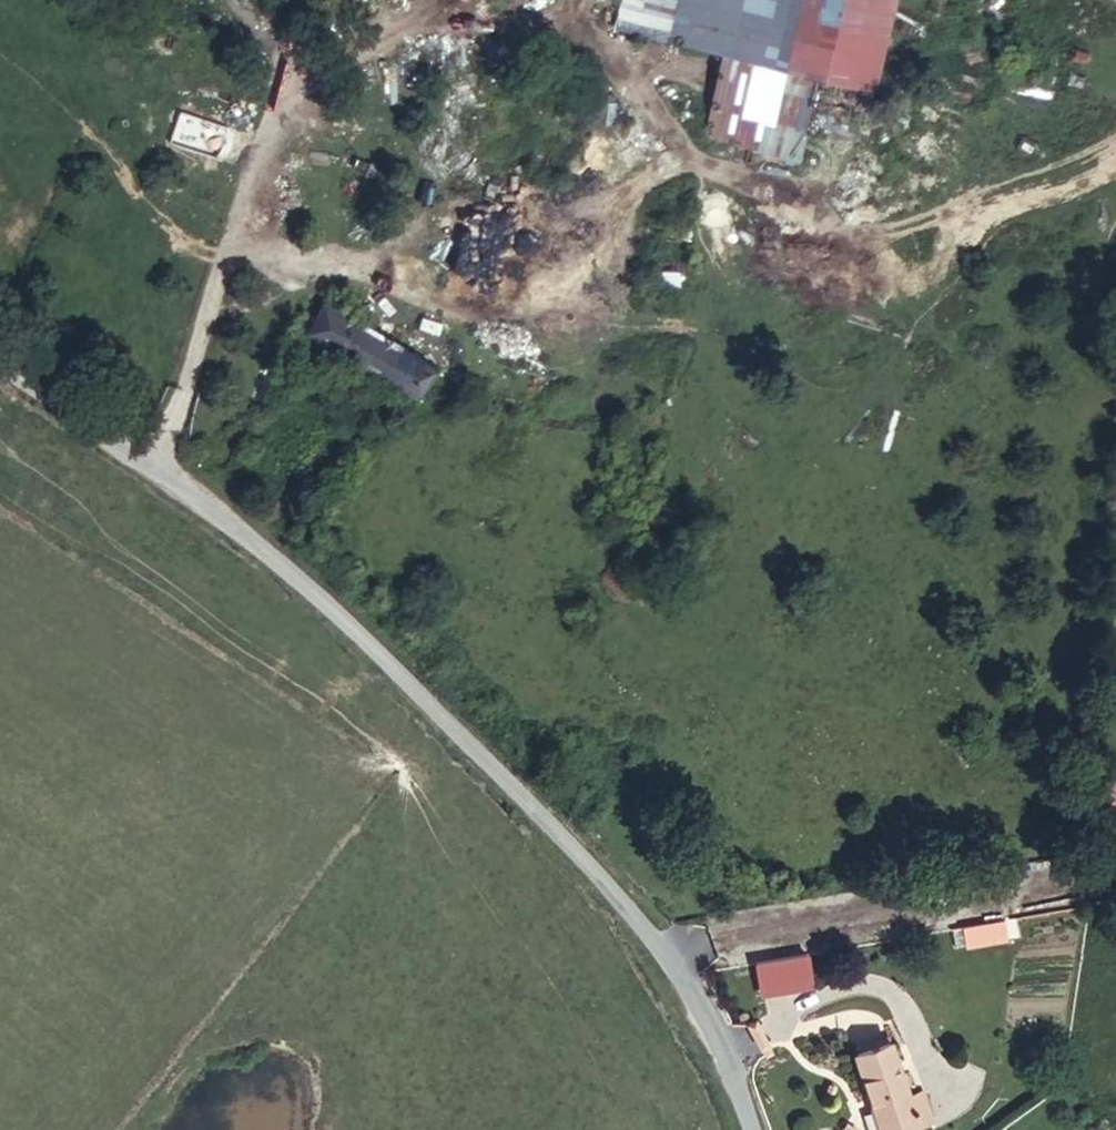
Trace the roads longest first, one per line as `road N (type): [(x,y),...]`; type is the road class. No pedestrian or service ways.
road 1 (unclassified): [(748,1129),(700,1010),(662,950),(508,786),(247,535),(0,368)]

